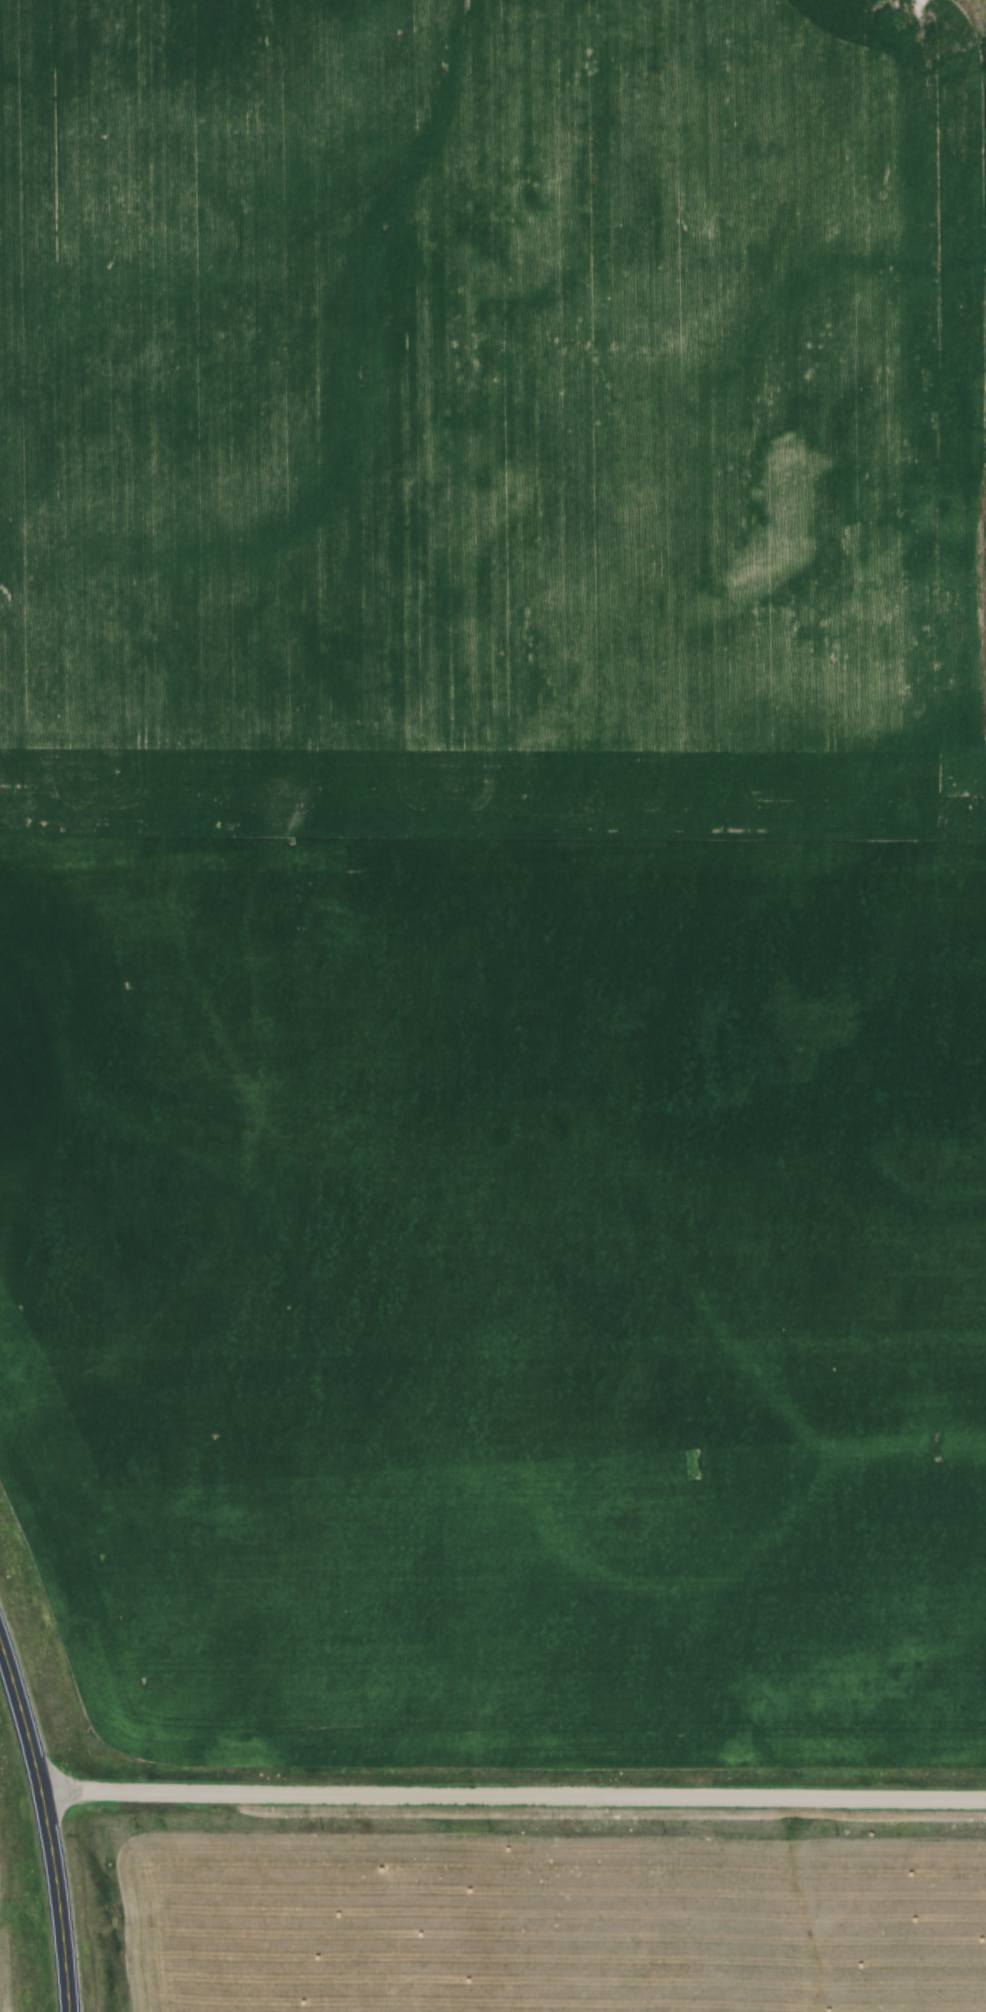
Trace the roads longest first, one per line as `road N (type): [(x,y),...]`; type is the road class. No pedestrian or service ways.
road 1 (residential): [(38,1794),(985,1801)]
road 2 (secondary): [(68,2011),(48,1845),(0,1659)]

